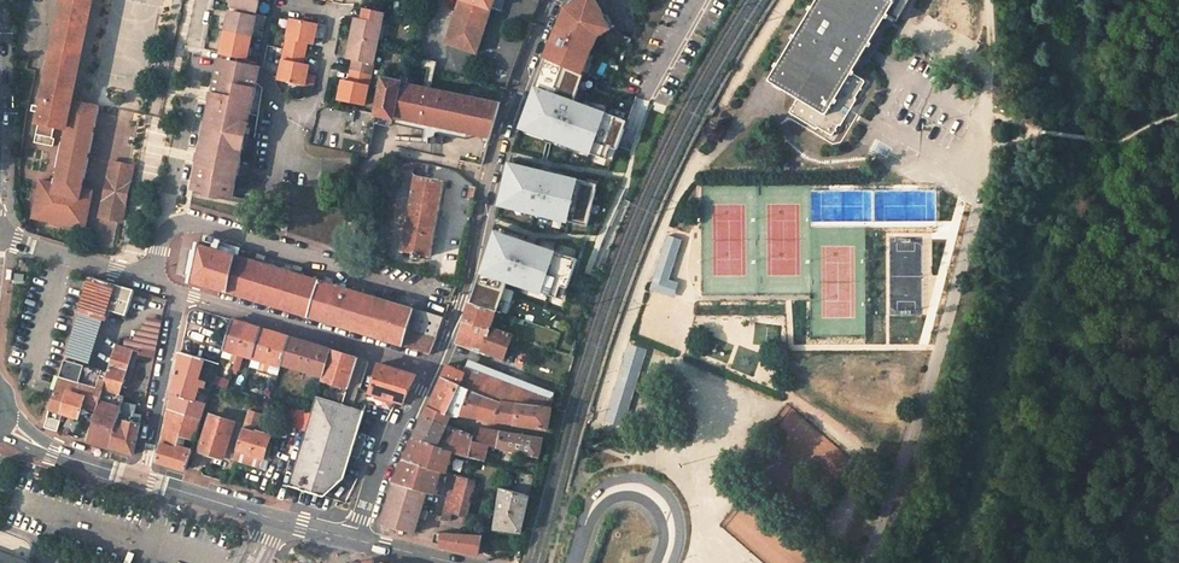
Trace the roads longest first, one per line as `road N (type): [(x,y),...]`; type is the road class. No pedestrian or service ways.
road 1 (residential): [(433,367),(468,277),(509,110),(552,0)]
road 2 (residential): [(175,225),(192,223),(445,301)]
road 3 (residential): [(433,367),(178,292)]
road 4 (residential): [(175,225),(170,195),(205,0)]
road 5 (residential): [(665,562),(672,546),(667,508),(632,485),(600,498),(573,562)]
road 6 (residential): [(178,292),(138,478)]
road 7 (residential): [(352,539),(433,367)]
road 8 (residential): [(149,280),(0,234)]
road 9 (secondary): [(276,520),(138,478)]
road 10 (residential): [(419,555),(430,527),(522,540)]

